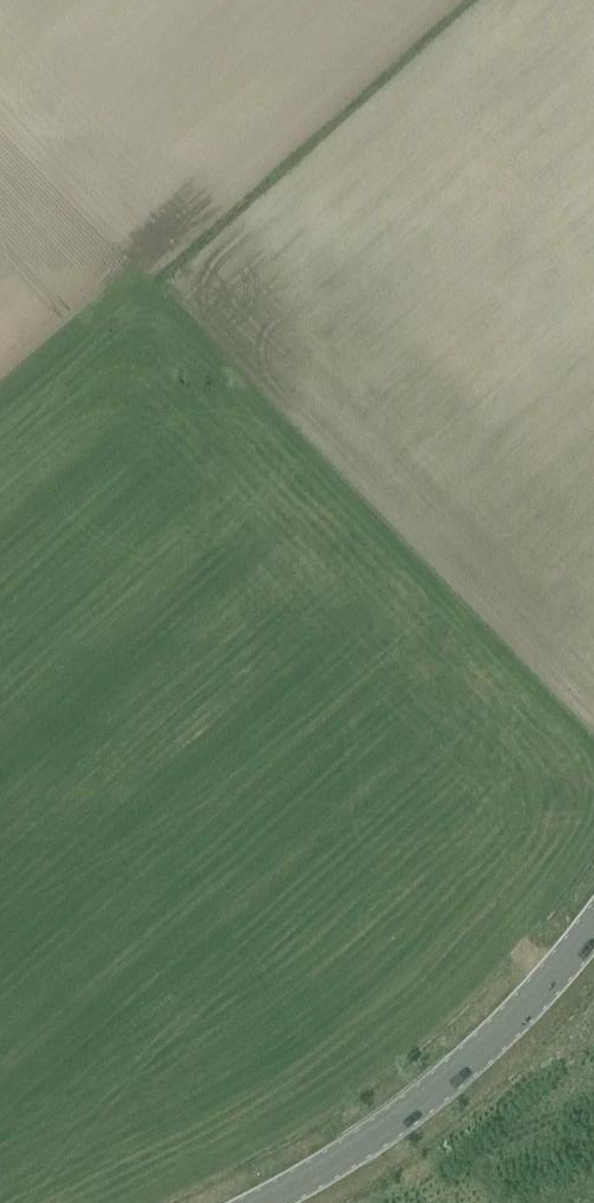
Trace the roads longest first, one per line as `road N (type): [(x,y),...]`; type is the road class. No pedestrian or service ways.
road 1 (secondary): [(254,1202),(382,1130),(513,1019),(593,924)]

